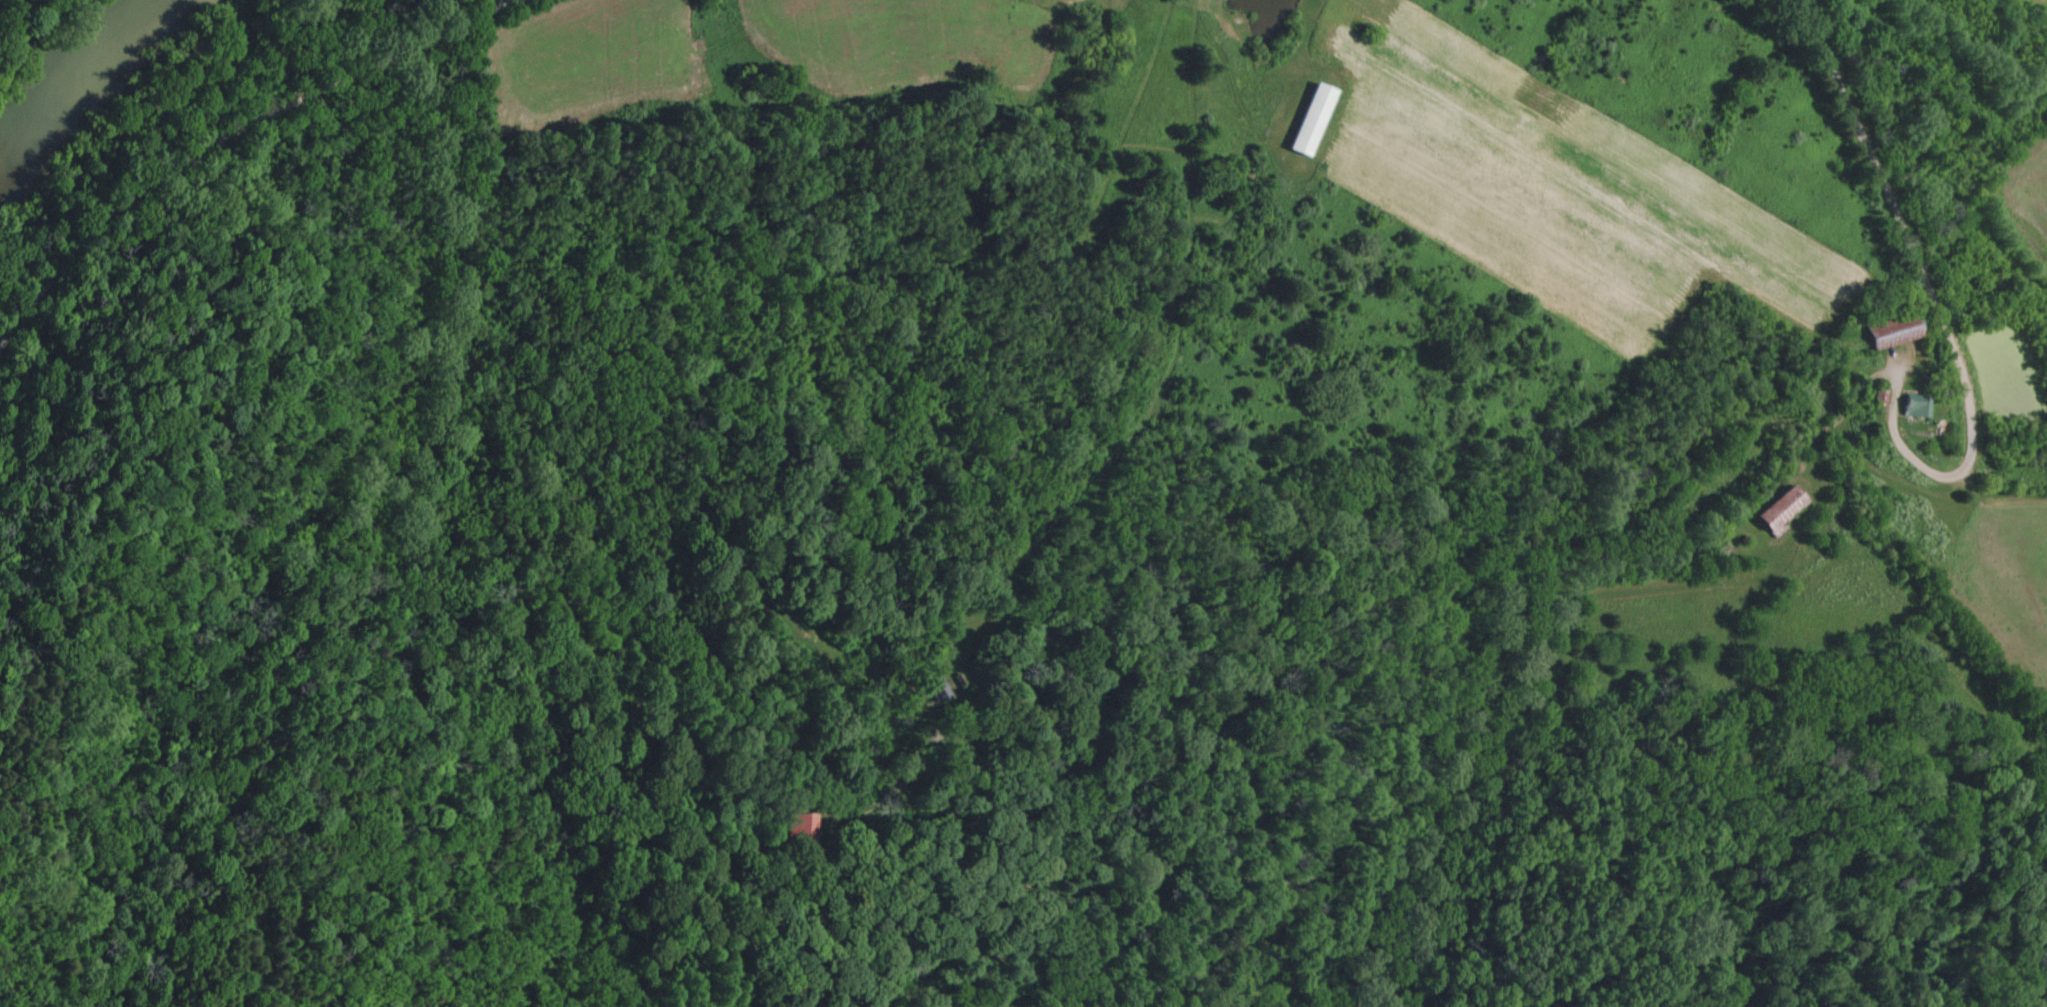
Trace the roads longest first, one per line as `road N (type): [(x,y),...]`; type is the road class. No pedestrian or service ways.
road 1 (residential): [(1903,371),(1909,450),(1946,473),(1972,469),(1980,458),(1973,380),(1842,75),(1797,0)]
road 2 (residential): [(523,0),(397,54),(184,169),(94,236),(0,349)]

